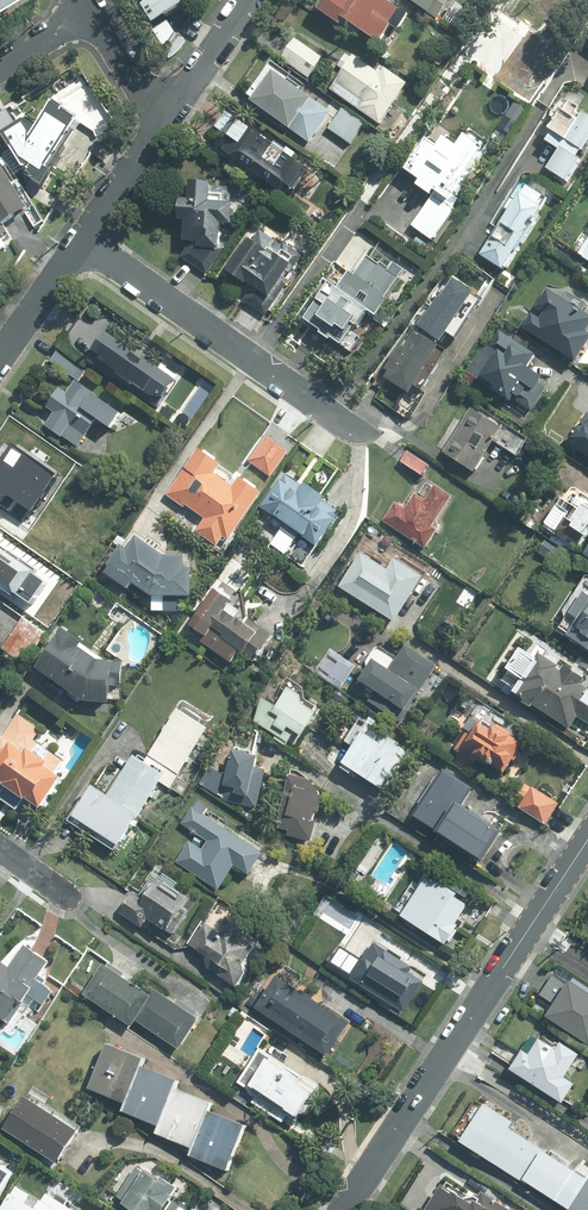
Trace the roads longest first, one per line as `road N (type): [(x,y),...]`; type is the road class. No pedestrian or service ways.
road 1 (residential): [(344,1209),(587,841)]
road 2 (residential): [(81,239),(359,434)]
road 3 (residential): [(164,122),(249,0)]
road 4 (residential): [(81,239),(164,122)]
road 5 (residential): [(0,355),(81,239)]
road 6 (residential): [(90,9),(164,122)]

